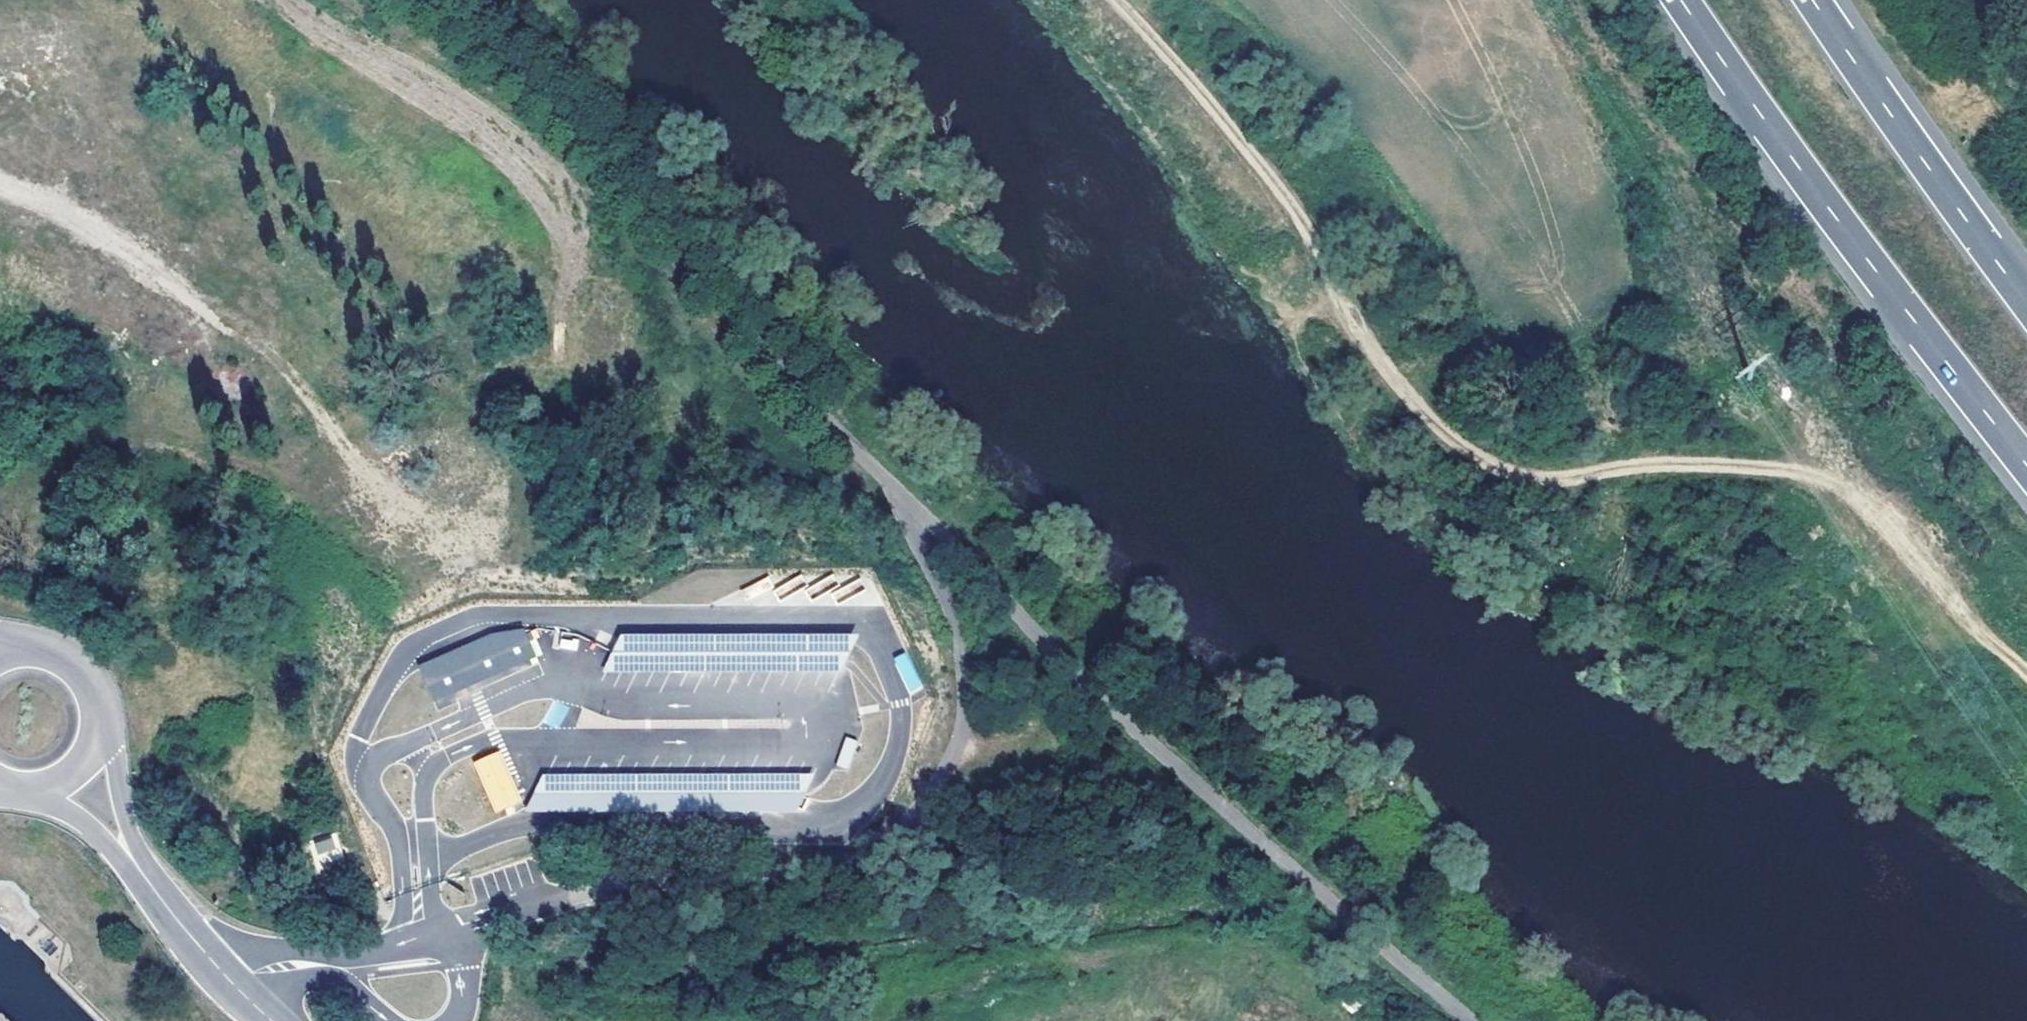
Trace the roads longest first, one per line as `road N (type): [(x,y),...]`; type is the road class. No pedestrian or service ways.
road 1 (track): [(1109,0),(1256,156),(1367,335),(1488,467),(1715,468),(1829,477),(1982,641),(2026,672)]
road 2 (motorway): [(1684,0),(2026,461)]
road 3 (track): [(0,503),(122,437),(179,436),(281,480),(422,508)]
road 4 (motorway): [(2026,301),(1814,0)]
road 5 (tertiary): [(222,977),(126,855)]
road 6 (tertiary): [(97,736),(88,686),(68,665),(13,653)]
road 7 (tertiary): [(126,855),(97,736)]

